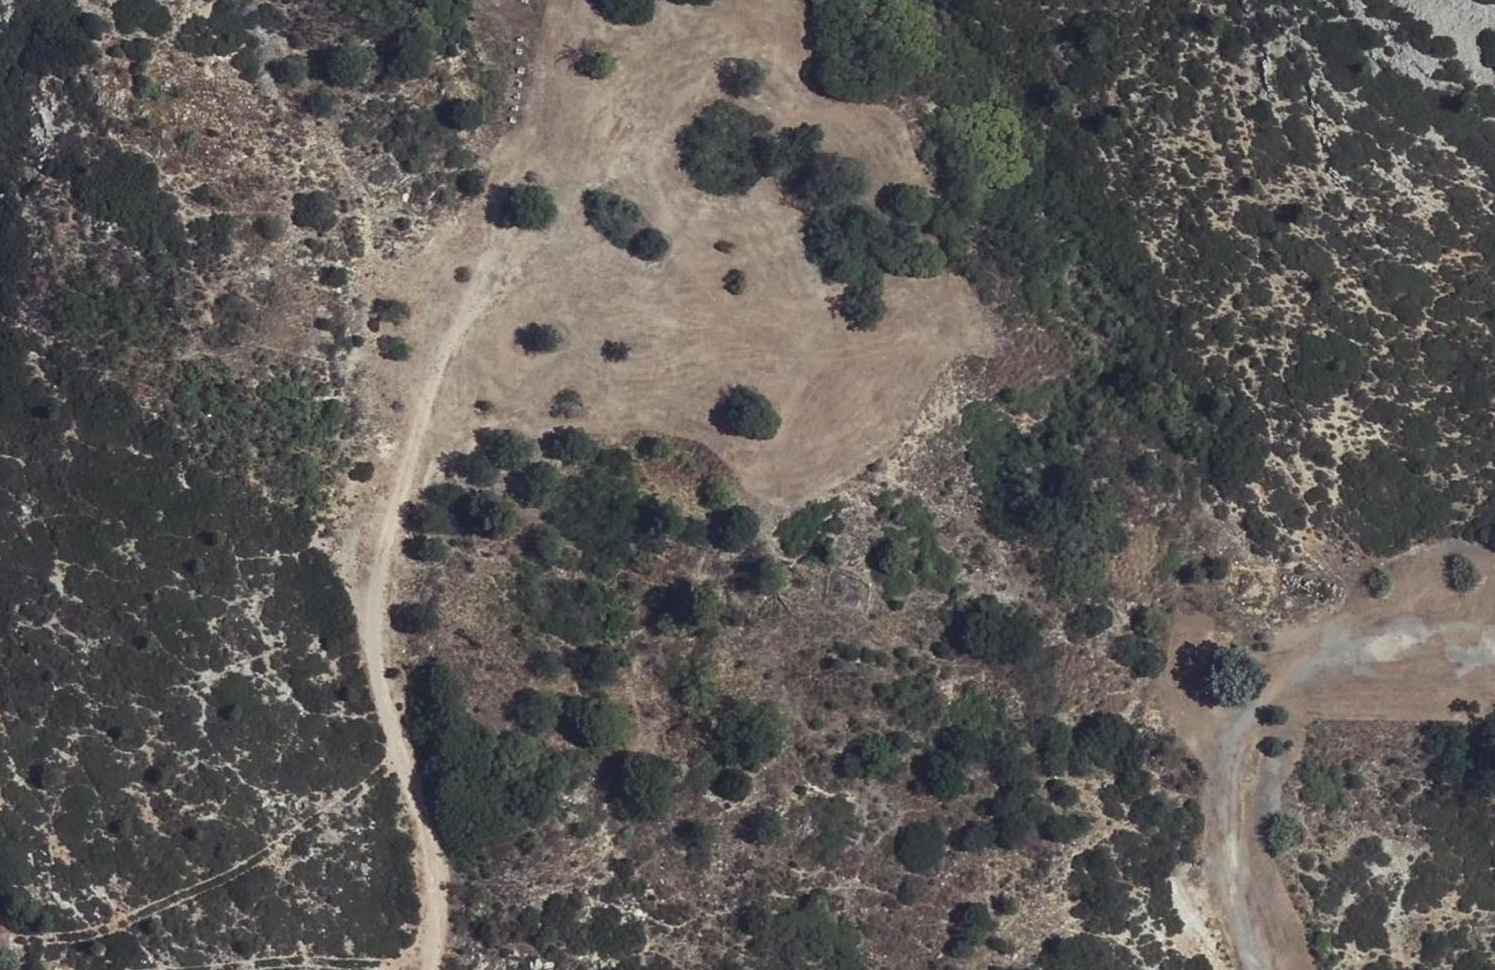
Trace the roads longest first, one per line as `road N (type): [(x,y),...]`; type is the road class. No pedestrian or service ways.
road 1 (track): [(426,969),(434,825),(375,661),(374,618),(403,546),(445,373),(504,285)]
road 2 (track): [(1494,631),(1416,627),(1331,656),(1276,708),(1250,787),(1251,882),(1270,969)]

